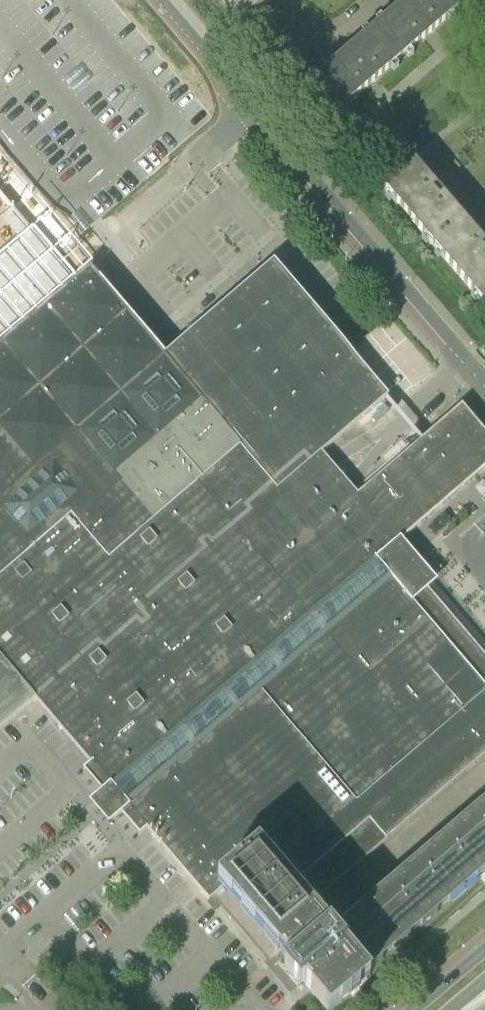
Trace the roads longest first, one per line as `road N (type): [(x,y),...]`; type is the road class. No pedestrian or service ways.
road 1 (residential): [(484,384),(160,0)]

